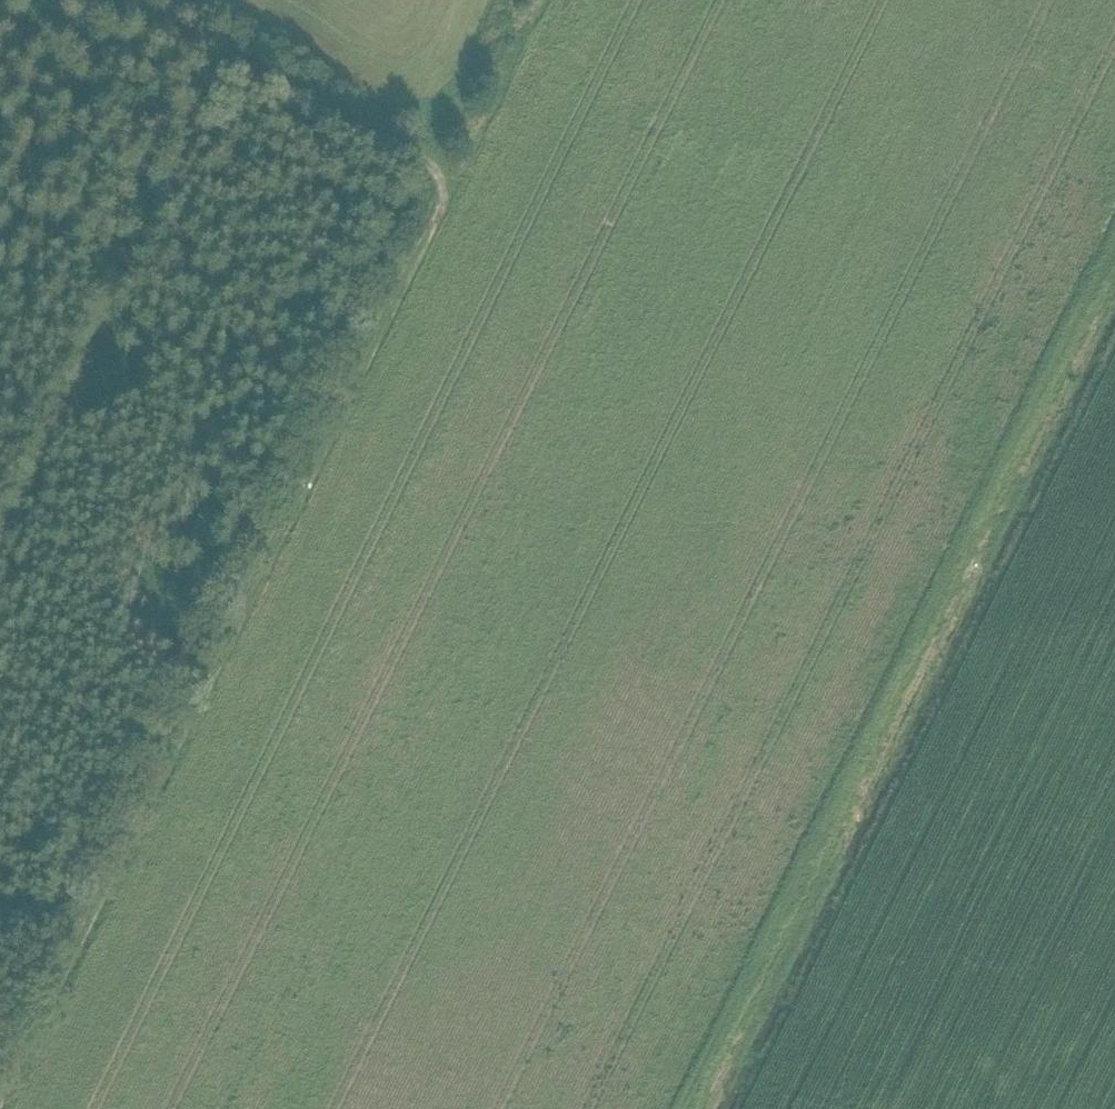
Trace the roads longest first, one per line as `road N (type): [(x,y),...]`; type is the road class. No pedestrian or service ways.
road 1 (track): [(0,1097),(445,170),(88,0)]

